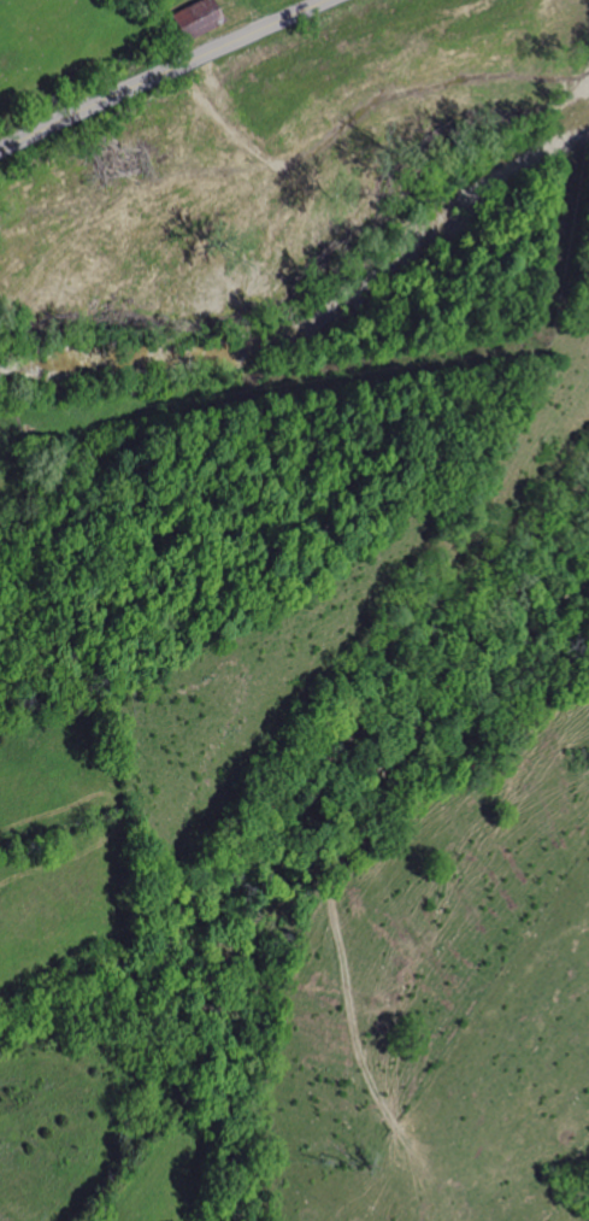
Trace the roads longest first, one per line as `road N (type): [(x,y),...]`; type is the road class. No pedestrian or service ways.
road 1 (track): [(0,371),(101,345),(217,340),(291,327),(416,237),(466,189),(588,123)]
road 2 (secondary): [(331,0),(0,152)]

